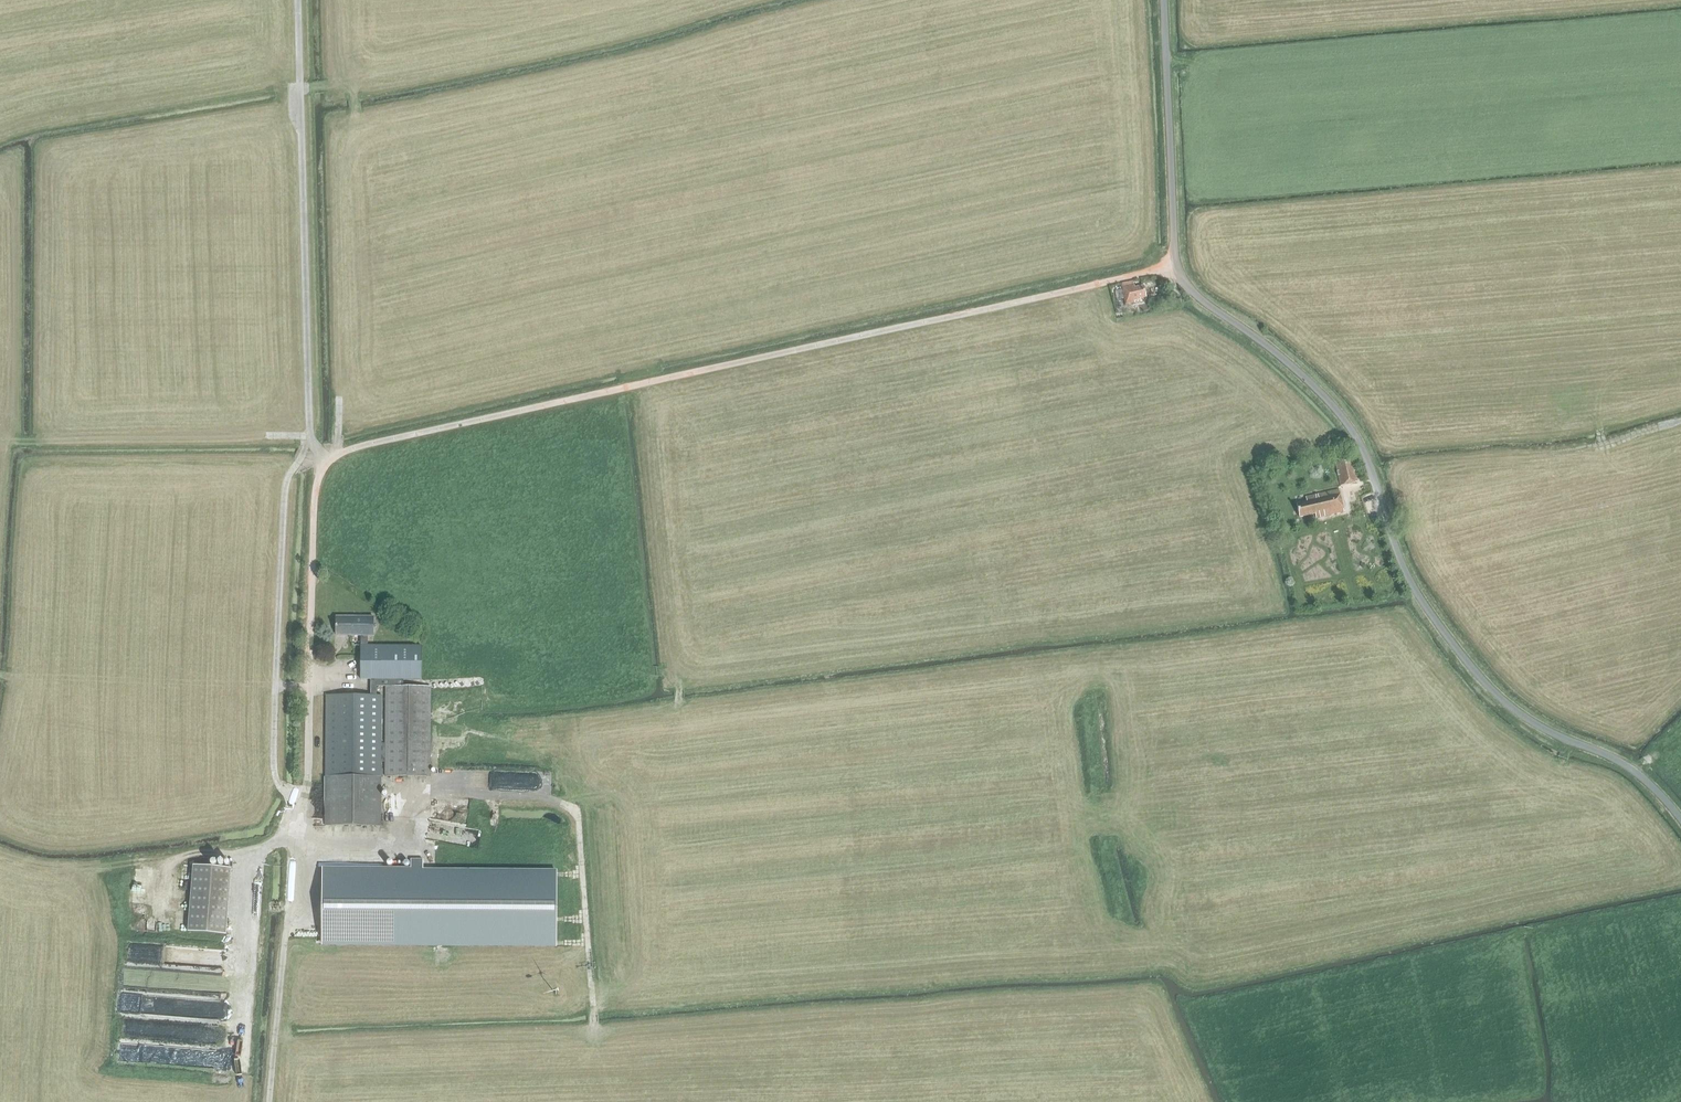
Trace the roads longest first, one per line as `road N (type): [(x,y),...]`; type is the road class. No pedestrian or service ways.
road 1 (unclassified): [(1680,821),(1634,772),(1535,725),(1491,690),(1415,590),(1366,455),(1347,424),(1318,391),(1183,279),(1175,264),(1162,0)]

